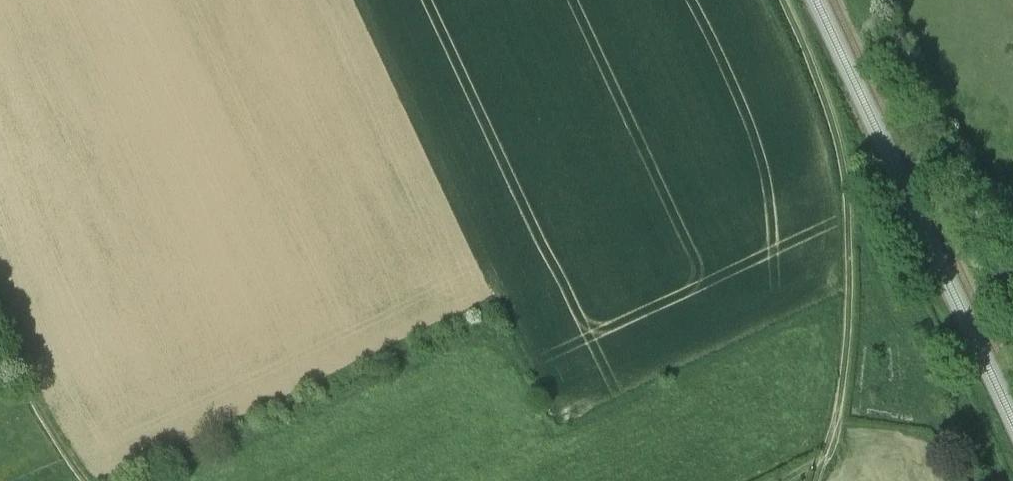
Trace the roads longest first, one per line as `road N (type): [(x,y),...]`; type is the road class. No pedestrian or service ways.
road 1 (track): [(783,0),(828,111),(847,196),(845,361),(815,480)]
road 2 (track): [(86,480),(31,396),(0,328)]

